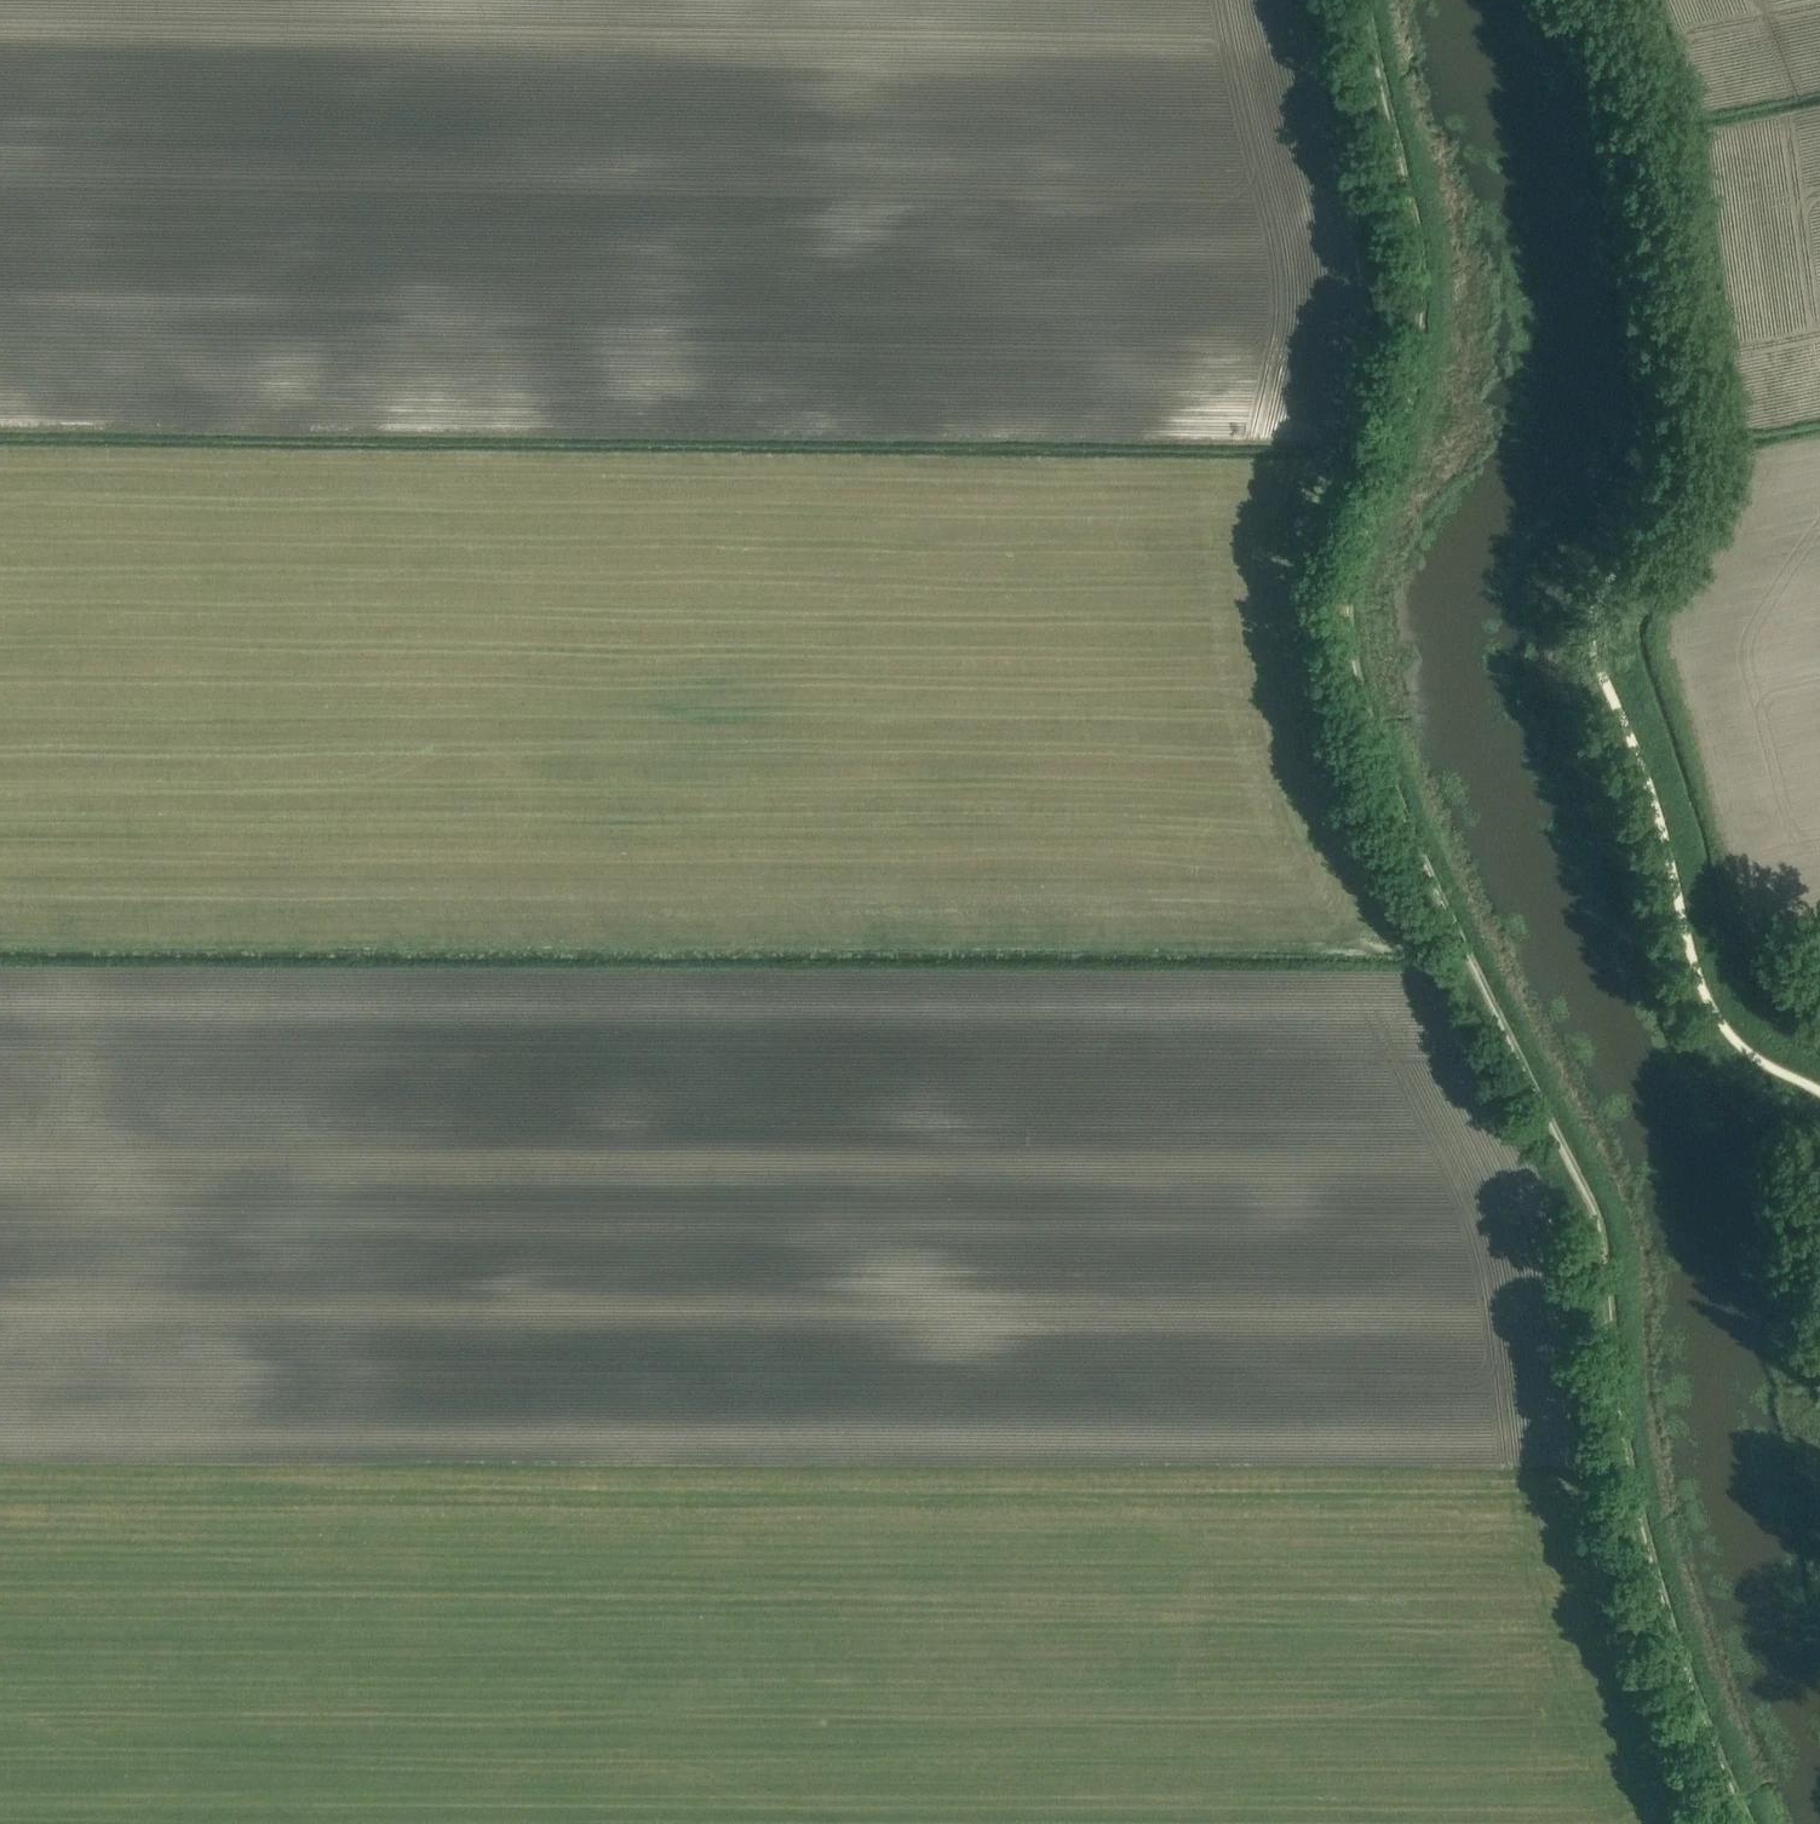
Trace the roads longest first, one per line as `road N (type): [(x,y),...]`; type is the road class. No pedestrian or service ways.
road 1 (track): [(1750,1823),(1638,1515),(1613,1390),(1610,1308),(1593,1217),(1373,729),(1360,597),(1426,373),(1404,155),(1366,0)]

